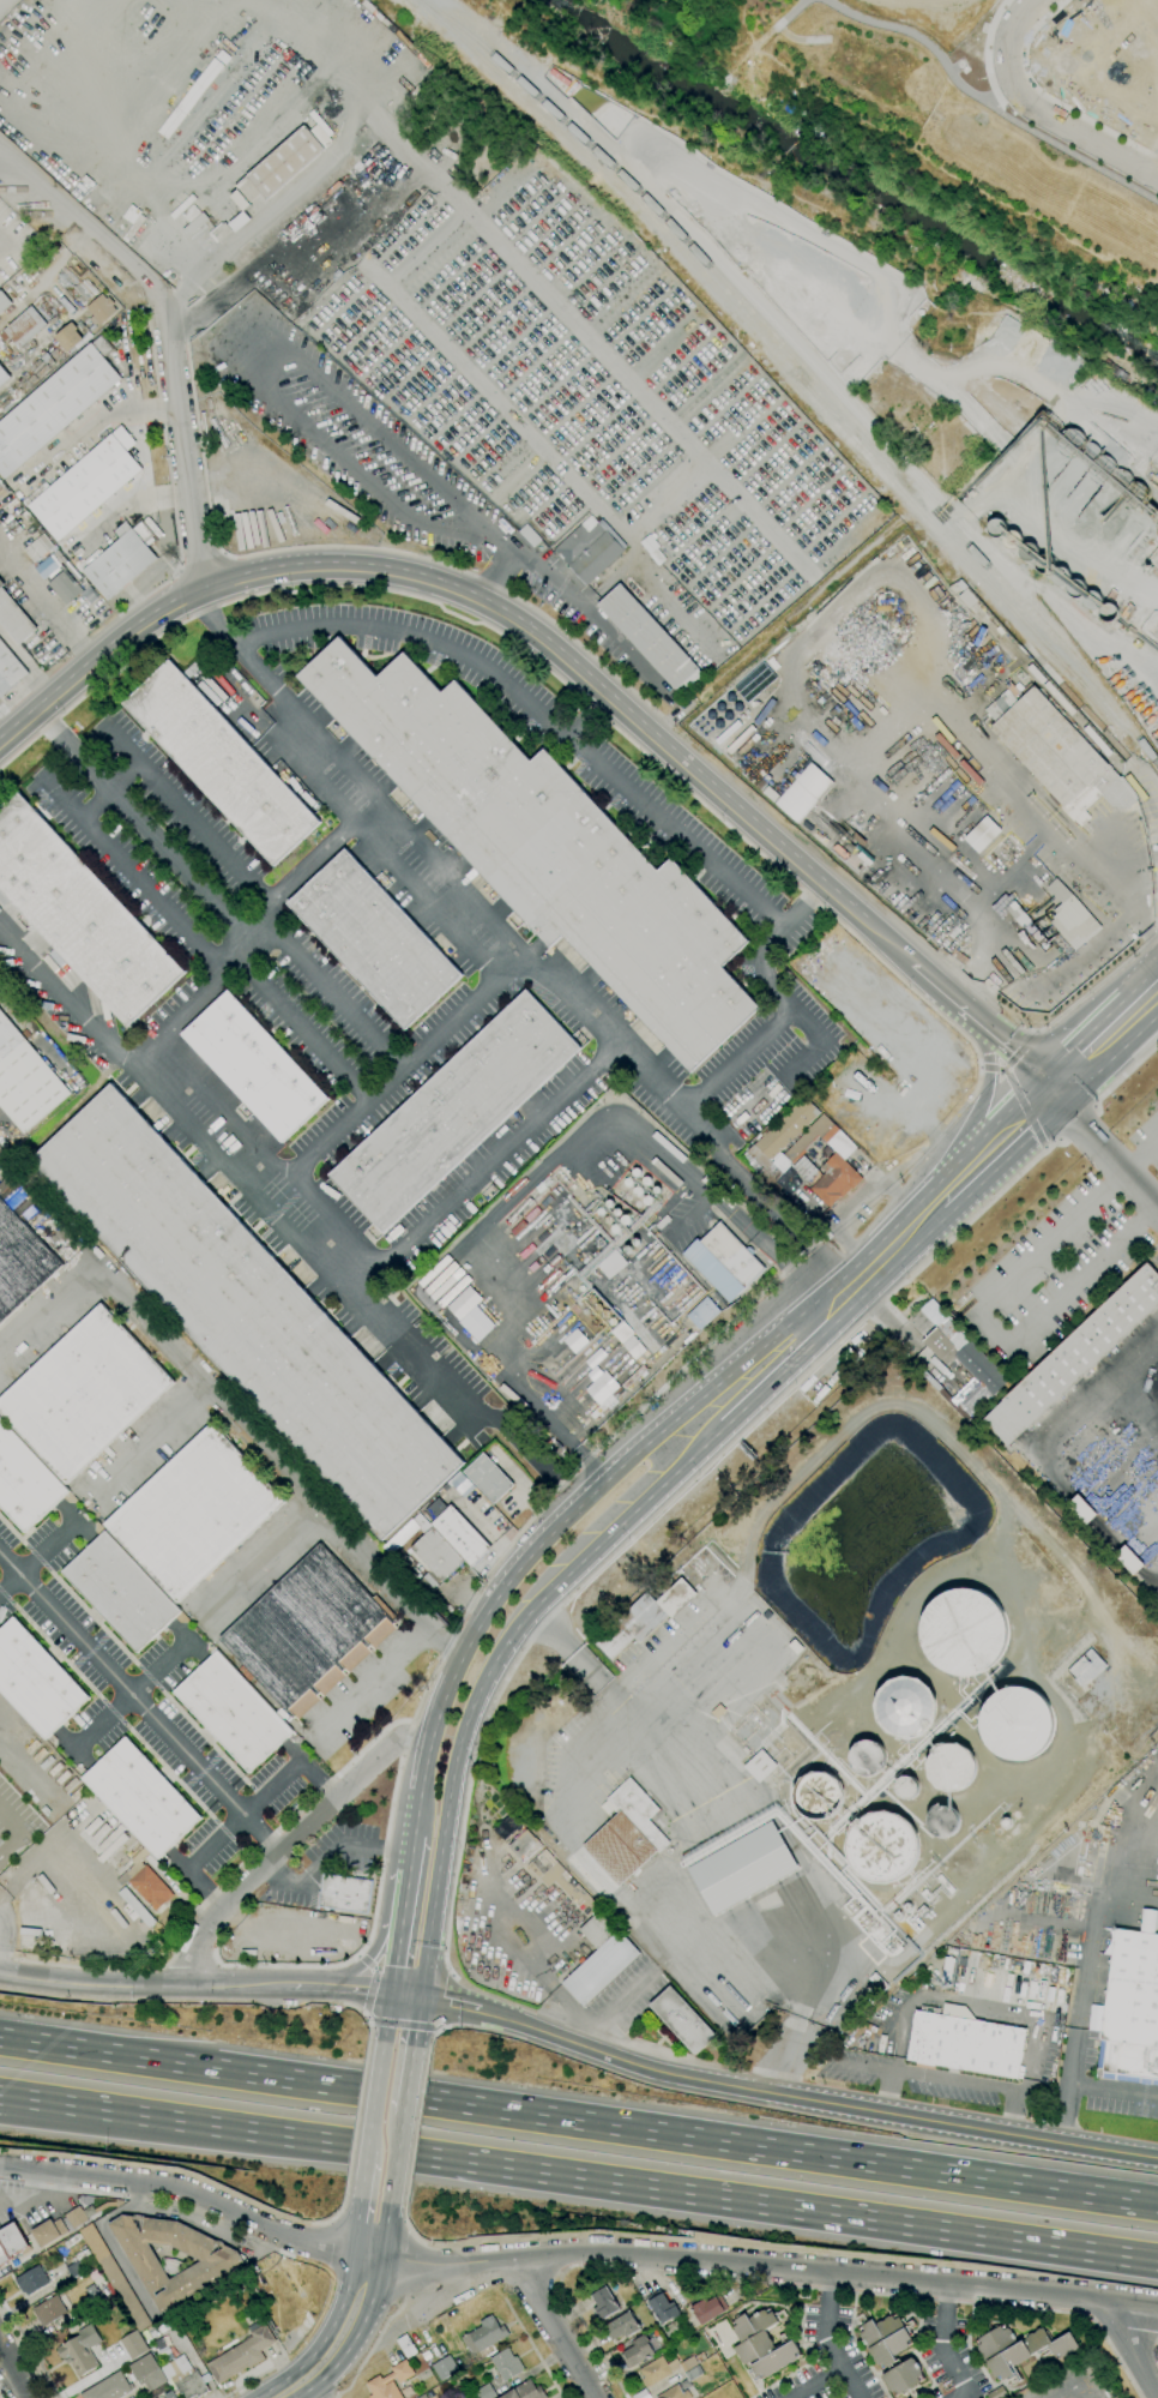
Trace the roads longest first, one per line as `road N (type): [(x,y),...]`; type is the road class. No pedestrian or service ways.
road 1 (tertiary): [(0,2164),(180,2188),(314,2248),(381,2262),(453,2267),(629,2253),(714,2258),(1157,2308)]
road 2 (motorway): [(1157,2205),(0,2038)]
road 3 (motorway): [(1,2096),(1157,2262)]
road 4 (secondary): [(0,743),(134,629),(204,590),(291,569),(394,571),(458,590),(526,627),(912,964)]
road 5 (tertiary): [(1157,2158),(676,2075),(480,2012)]
road 6 (primary): [(821,1314),(638,1453),(543,1541),(464,1649),(430,1738)]
road 7 (residential): [(204,590),(163,305),(138,268),(0,146)]
road 8 (primary): [(459,1737),(485,1673),(533,1606),(729,1419)]
road 9 (residential): [(191,1987),(192,1965),(213,1922),(267,1865),(386,1750),(430,1738)]
road 10 (tertiary): [(291,1985),(125,1987),(0,1974)]
road 11 (residential): [(1157,178),(1033,109),(1014,89),(1006,36),(1033,0)]
road 12 (primary): [(421,1996),(459,1737)]
road 13 (primary): [(302,2397),(342,2360),(367,2316),(388,2202)]
road 14 (secondary): [(912,964),(1018,1053),(1051,1094)]
road 15 (primary): [(350,2255),(343,2304),(319,2350),(257,2397)]
road 16 (primary): [(821,1314),(940,1203)]
road 17 (primary): [(940,1203),(1051,1094)]
road 18 (residential): [(598,2397),(525,2260)]
road 19 (secondary): [(976,1017),(989,1069),(977,1168)]
road 20 (primary): [(1051,1094),(1157,991)]
road 21 (primary): [(729,1419),(821,1314)]

